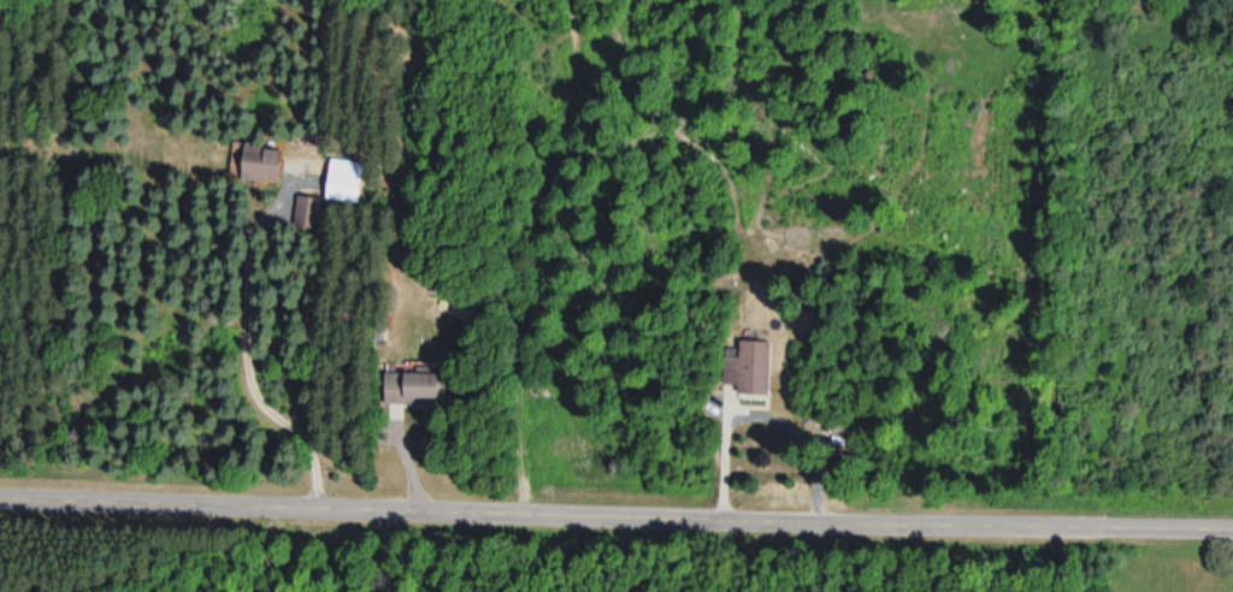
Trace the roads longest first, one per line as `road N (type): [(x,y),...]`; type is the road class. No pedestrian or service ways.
road 1 (residential): [(1232,521),(0,494)]

